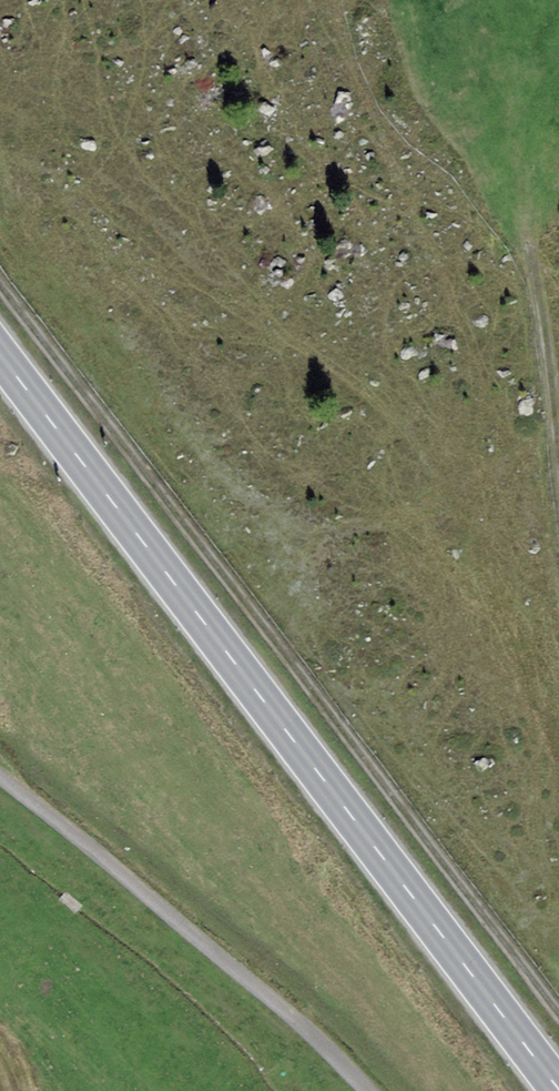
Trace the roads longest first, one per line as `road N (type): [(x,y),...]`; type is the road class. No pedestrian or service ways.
road 1 (primary): [(558,1090),(0,359)]
road 2 (track): [(0,287),(558,1010)]
road 3 (track): [(364,1090),(302,1025),(0,777)]
road 4 (track): [(530,251),(558,461)]

